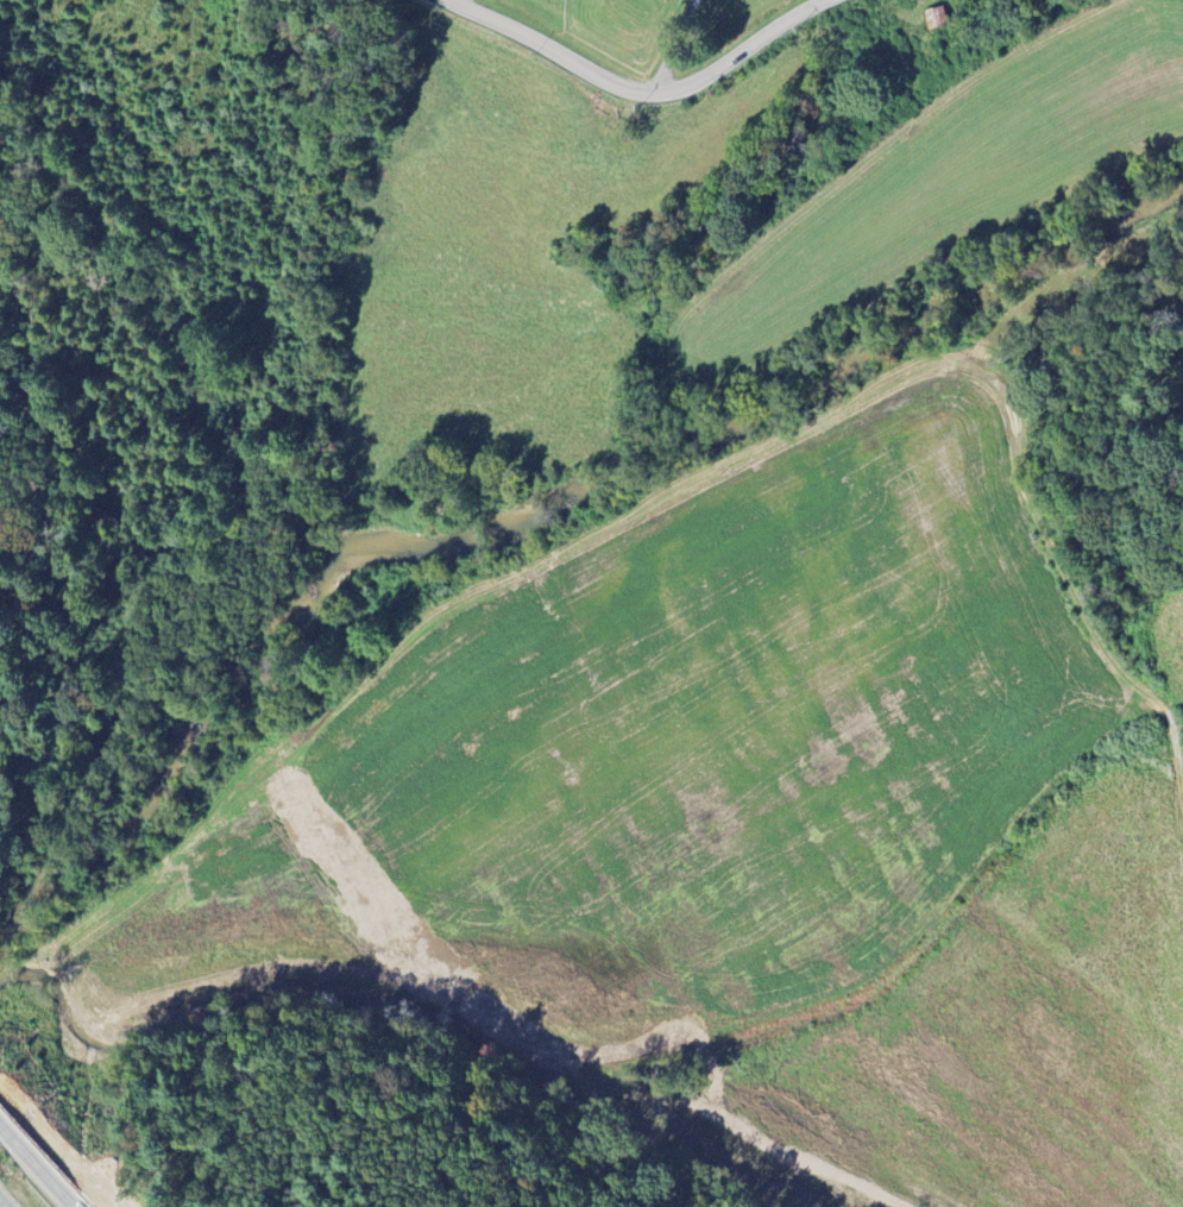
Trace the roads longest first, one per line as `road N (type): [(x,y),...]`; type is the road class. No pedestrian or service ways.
road 1 (residential): [(443,0),(637,102),(704,89),(804,12),(834,0)]

